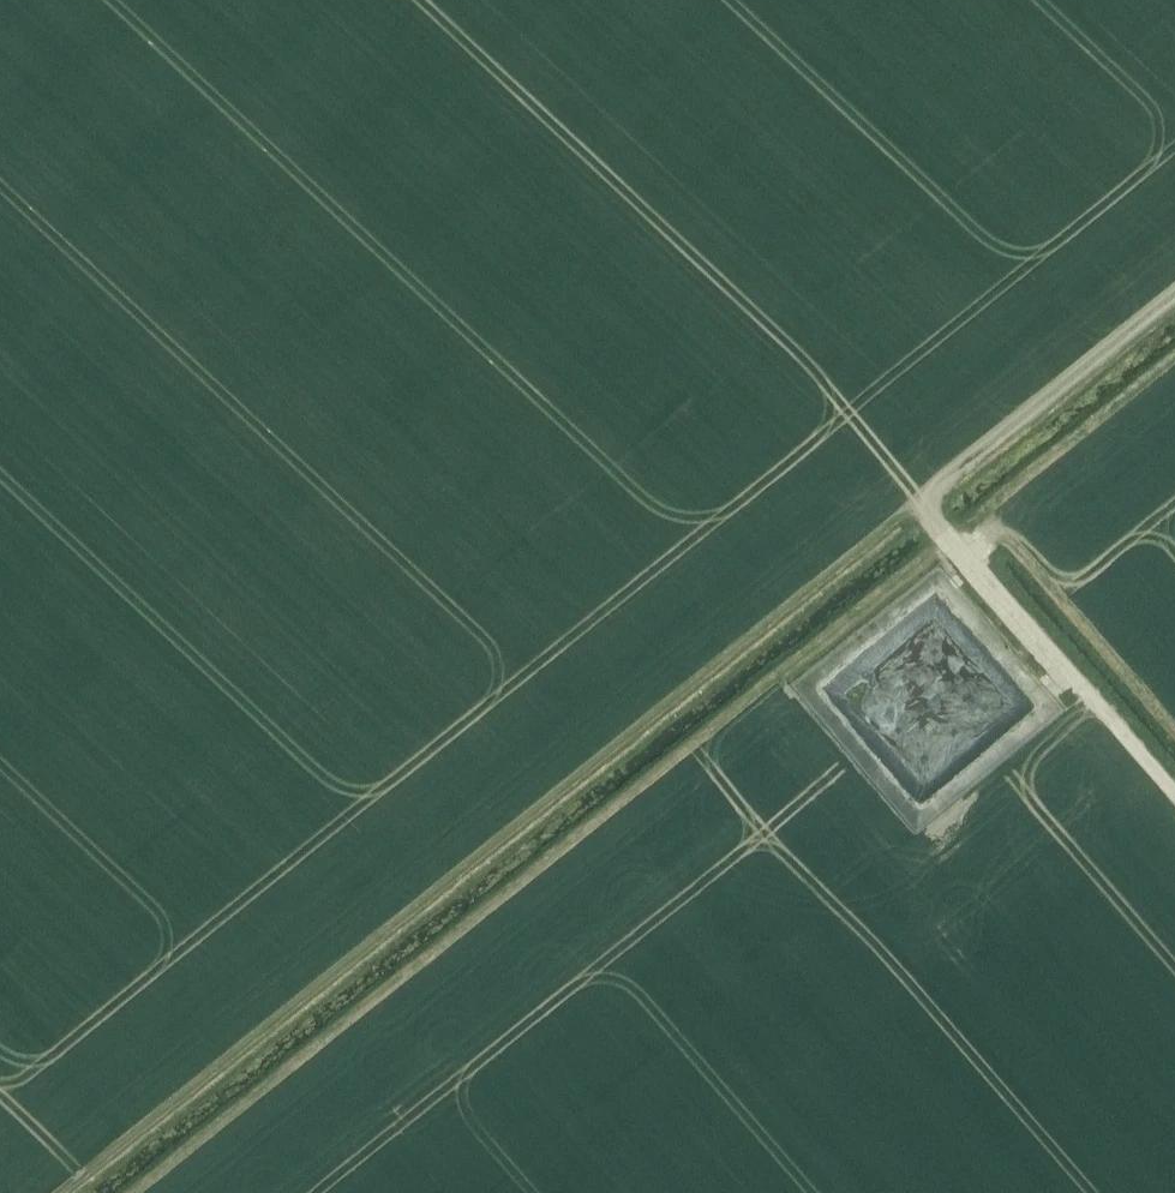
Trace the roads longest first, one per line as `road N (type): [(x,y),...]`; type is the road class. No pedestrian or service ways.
road 1 (track): [(918,498),(933,528),(1174,799)]
road 2 (track): [(1174,286),(918,498)]

